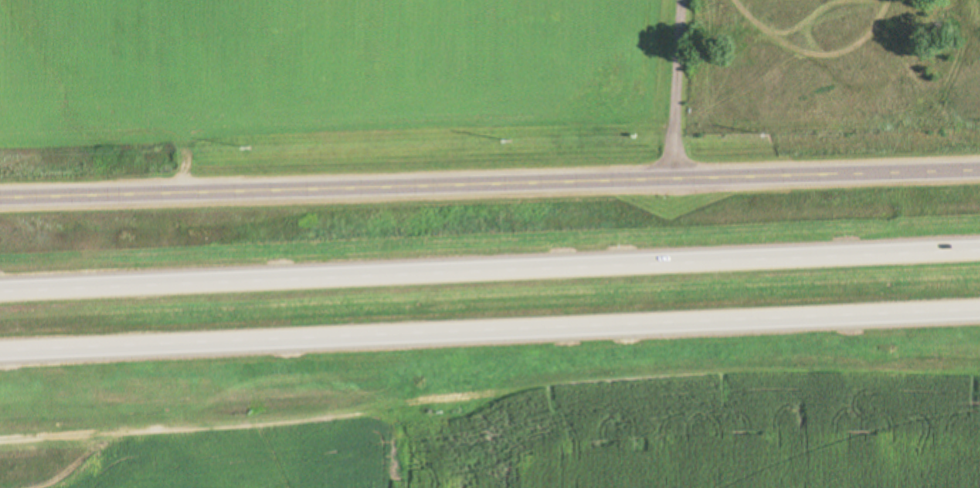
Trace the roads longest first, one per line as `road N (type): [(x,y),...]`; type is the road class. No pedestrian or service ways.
road 1 (trunk): [(0,359),(979,313)]
road 2 (trunk): [(979,245),(0,282)]
road 3 (secondary): [(0,203),(979,168)]

